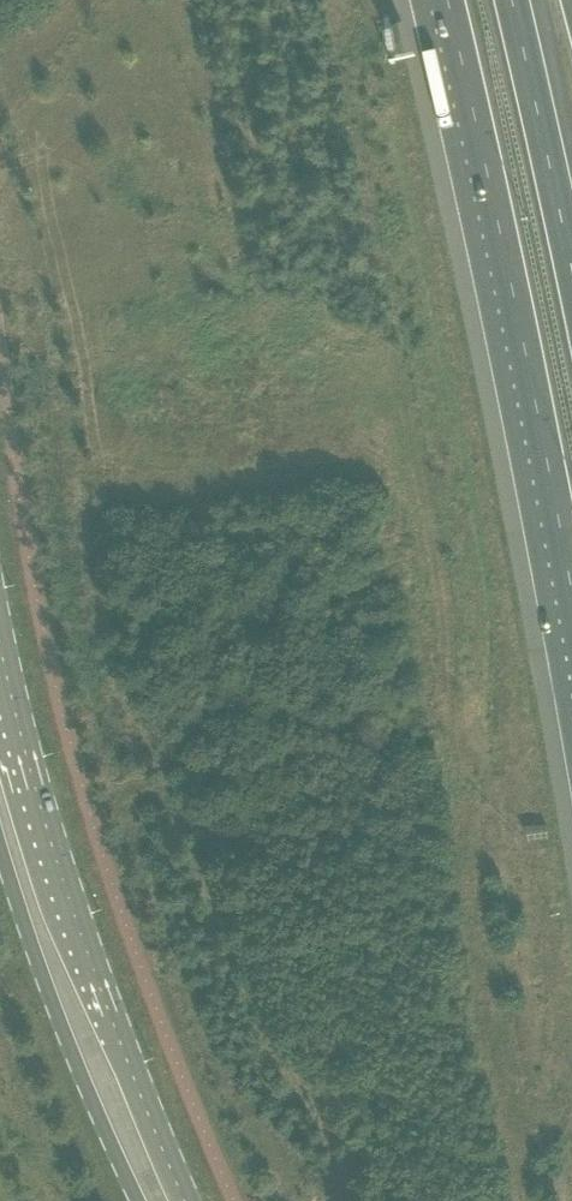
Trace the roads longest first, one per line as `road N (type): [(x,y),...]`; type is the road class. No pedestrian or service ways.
road 1 (motorway): [(448,0),(571,611)]
road 2 (secondary): [(184,1200),(74,919),(0,645)]
road 3 (secondary): [(0,846),(97,1116),(138,1200)]
road 4 (motorway): [(571,275),(513,0)]

